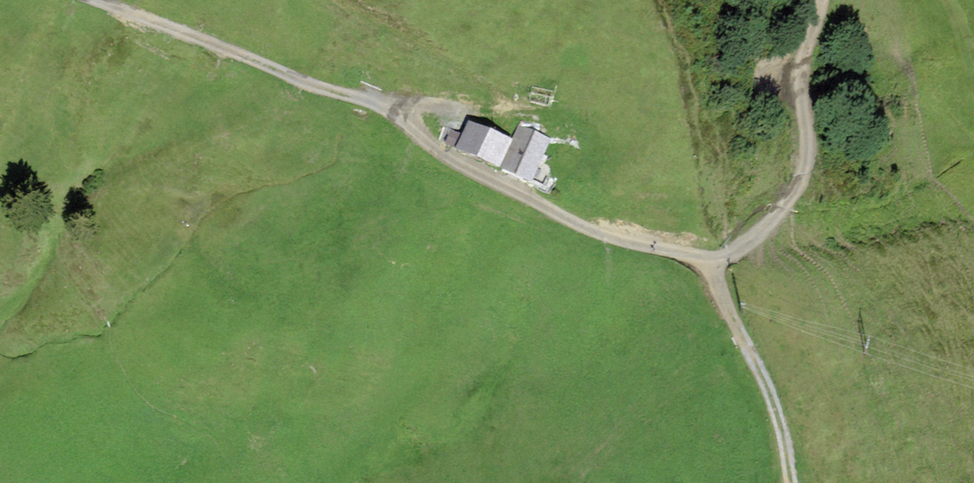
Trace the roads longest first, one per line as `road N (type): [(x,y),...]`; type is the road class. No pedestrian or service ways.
road 1 (track): [(99,0),(394,118),(451,158),(608,240),(711,262)]
road 2 (track): [(425,140),(419,118),(426,110),(512,109),(443,56),(341,0)]
road 3 (track): [(711,262),(754,240),(802,182),(806,64),(822,0)]
road 4 (track): [(711,262),(772,407),(790,482)]

